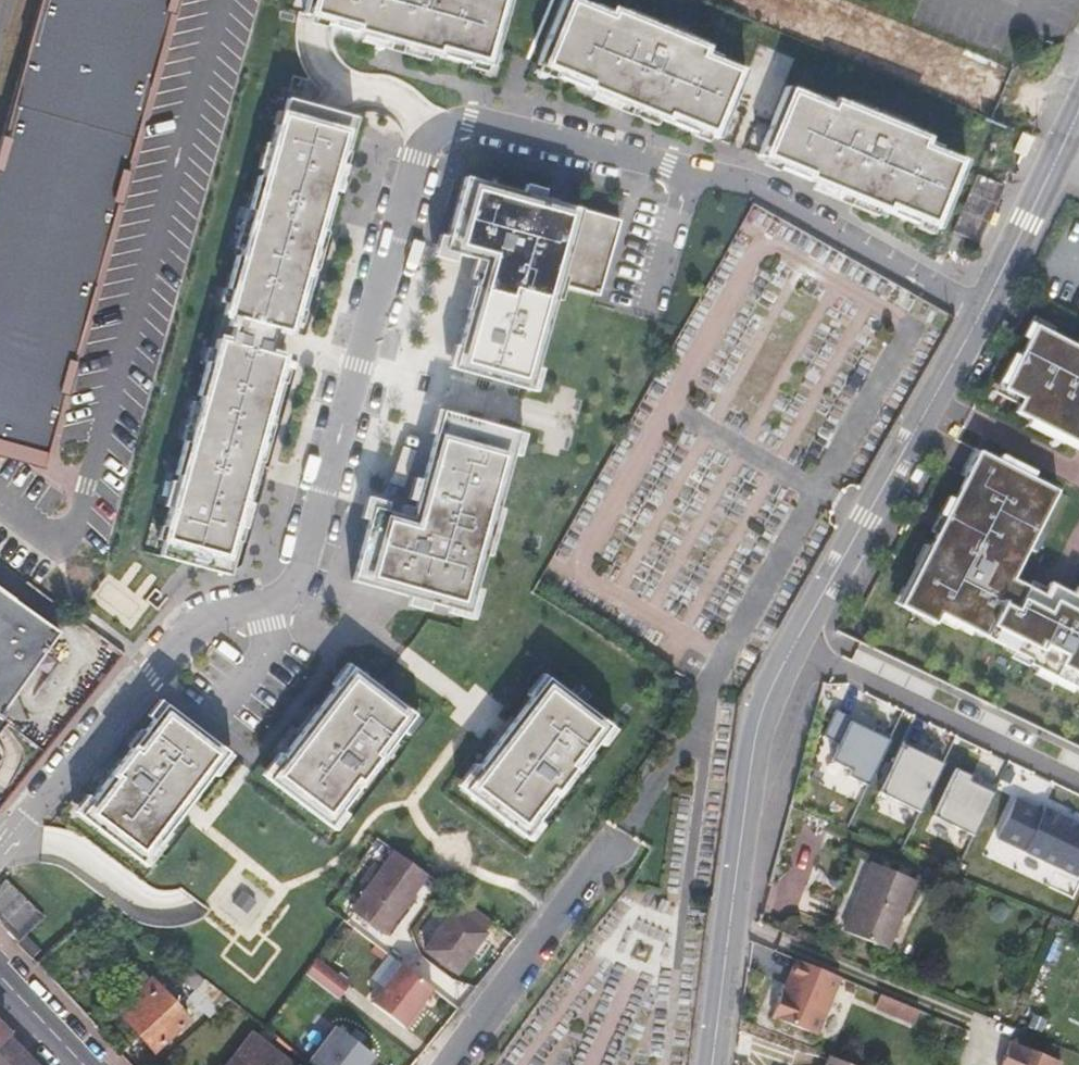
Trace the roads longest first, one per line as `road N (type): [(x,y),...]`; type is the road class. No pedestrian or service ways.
road 1 (residential): [(982,311),(758,191),(464,122),(420,142),(298,577),(282,593),(198,626),(134,688),(0,848)]
road 2 (tertiary): [(794,644),(754,740),(713,1064)]
road 3 (tertiary): [(982,311),(794,644)]
road 4 (residential): [(794,644),(1078,779)]
road 5 (residential): [(454,1064),(624,832)]
road 6 (tertiary): [(1078,107),(982,311)]
road 7 (secondary): [(88,1064),(0,971)]

